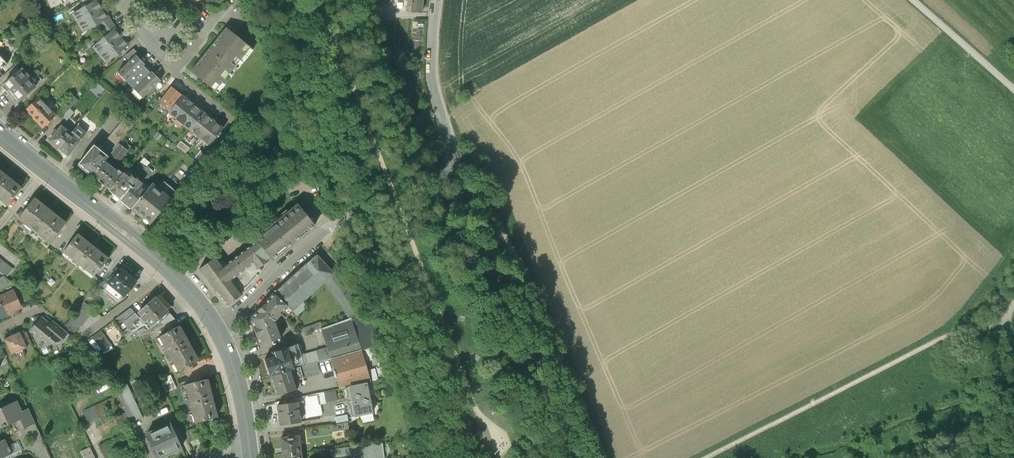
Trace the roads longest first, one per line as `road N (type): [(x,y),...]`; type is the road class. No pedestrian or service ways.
road 1 (unclassified): [(435,0),(430,70),(449,171),(327,229),(217,330)]
road 2 (track): [(1013,303),(979,334),(941,338),(701,457)]
road 3 (secondary): [(109,224),(0,139)]

